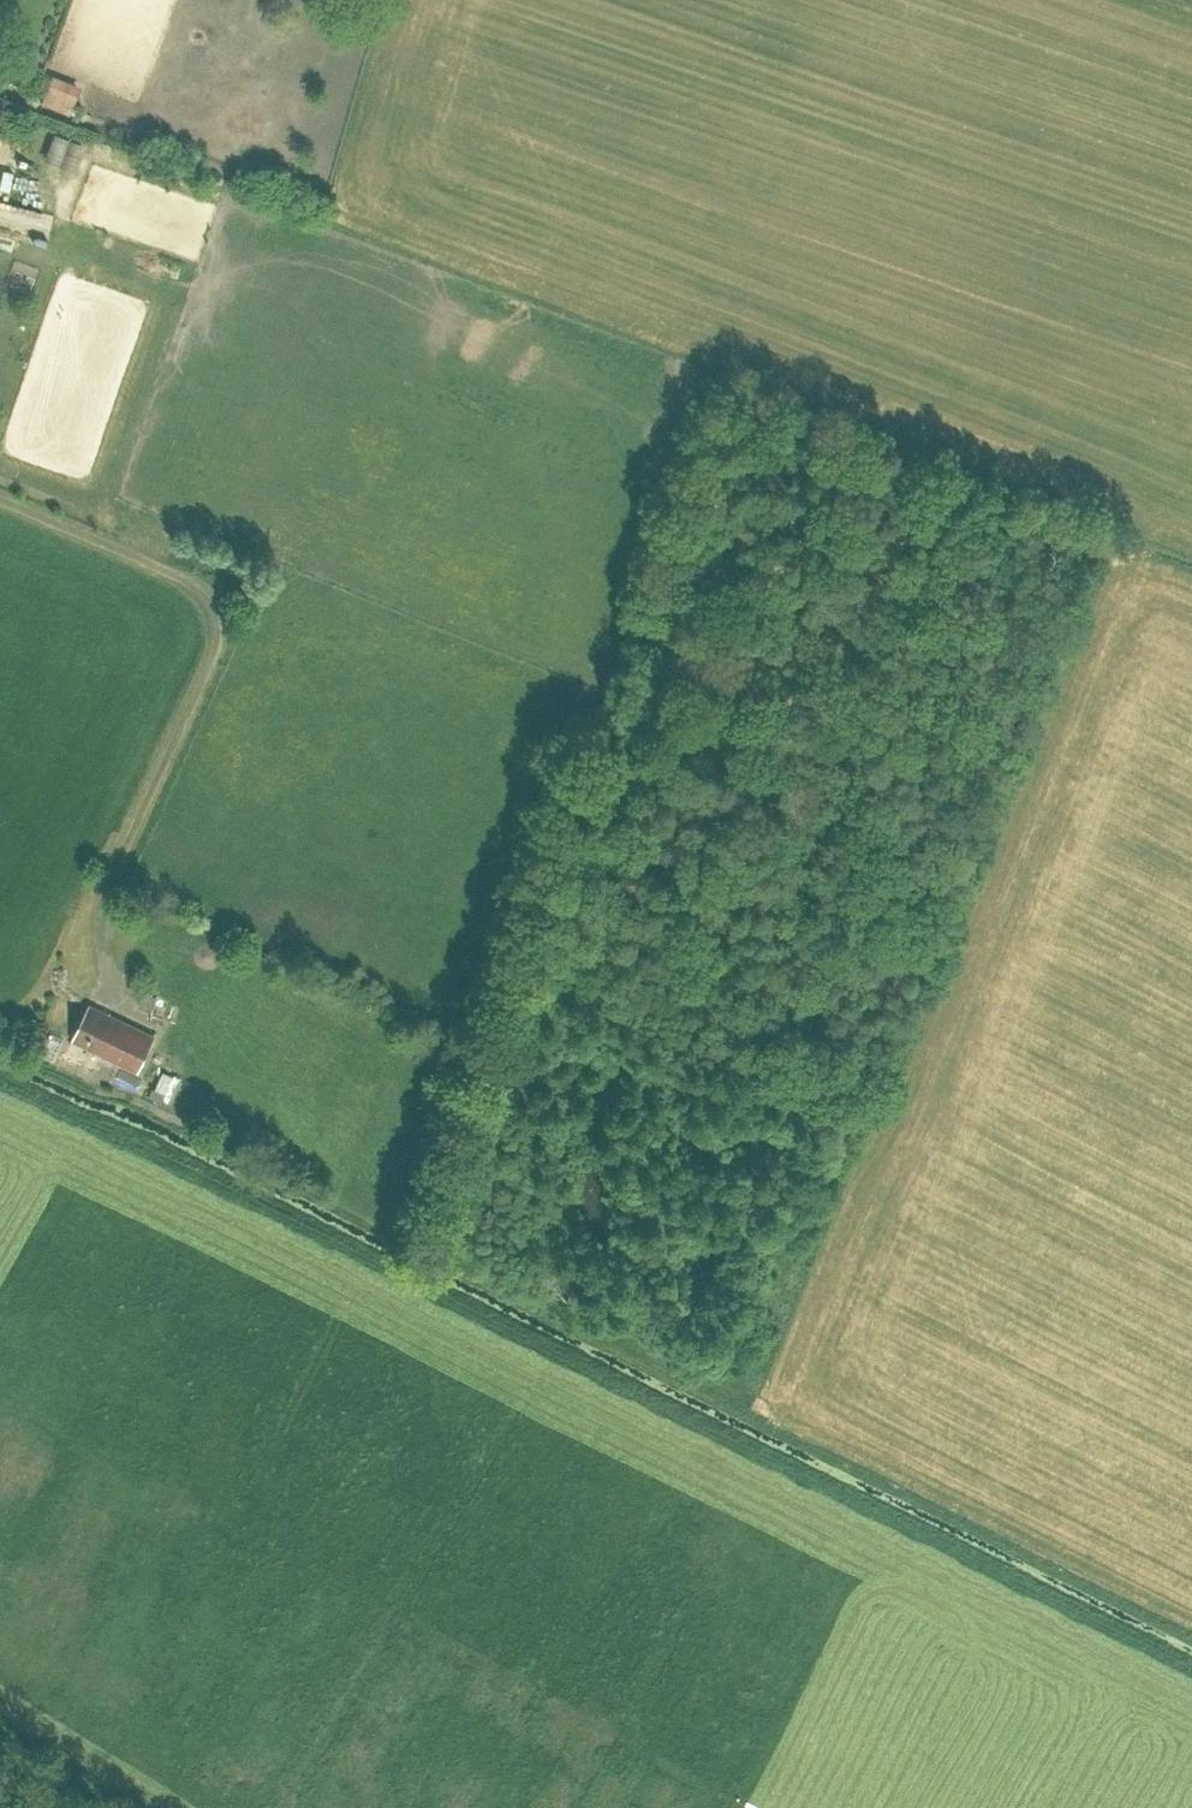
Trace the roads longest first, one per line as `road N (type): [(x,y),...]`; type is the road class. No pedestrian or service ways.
road 1 (track): [(0,500),(191,581),(215,606),(210,663),(107,883)]

